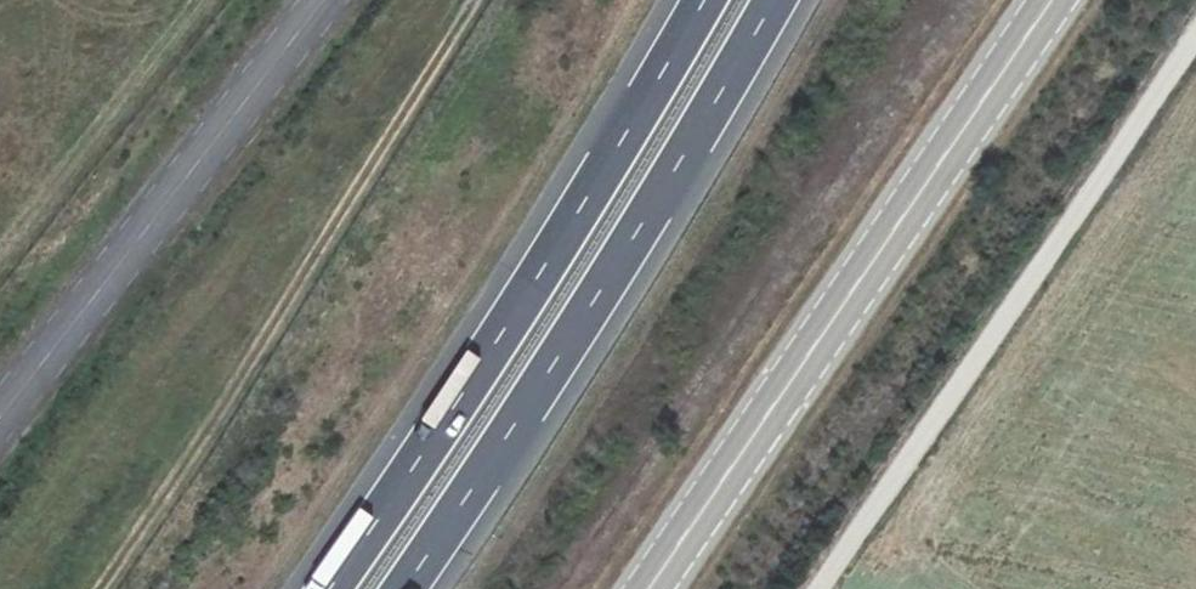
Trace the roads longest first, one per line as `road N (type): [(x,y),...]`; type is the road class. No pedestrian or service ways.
road 1 (secondary): [(1052,0),(650,588)]
road 2 (motorway): [(704,0),(539,272),(328,588)]
road 3 (motorway): [(404,588),(595,301),(775,0)]
road 4 (unclassified): [(818,588),(1195,38)]

